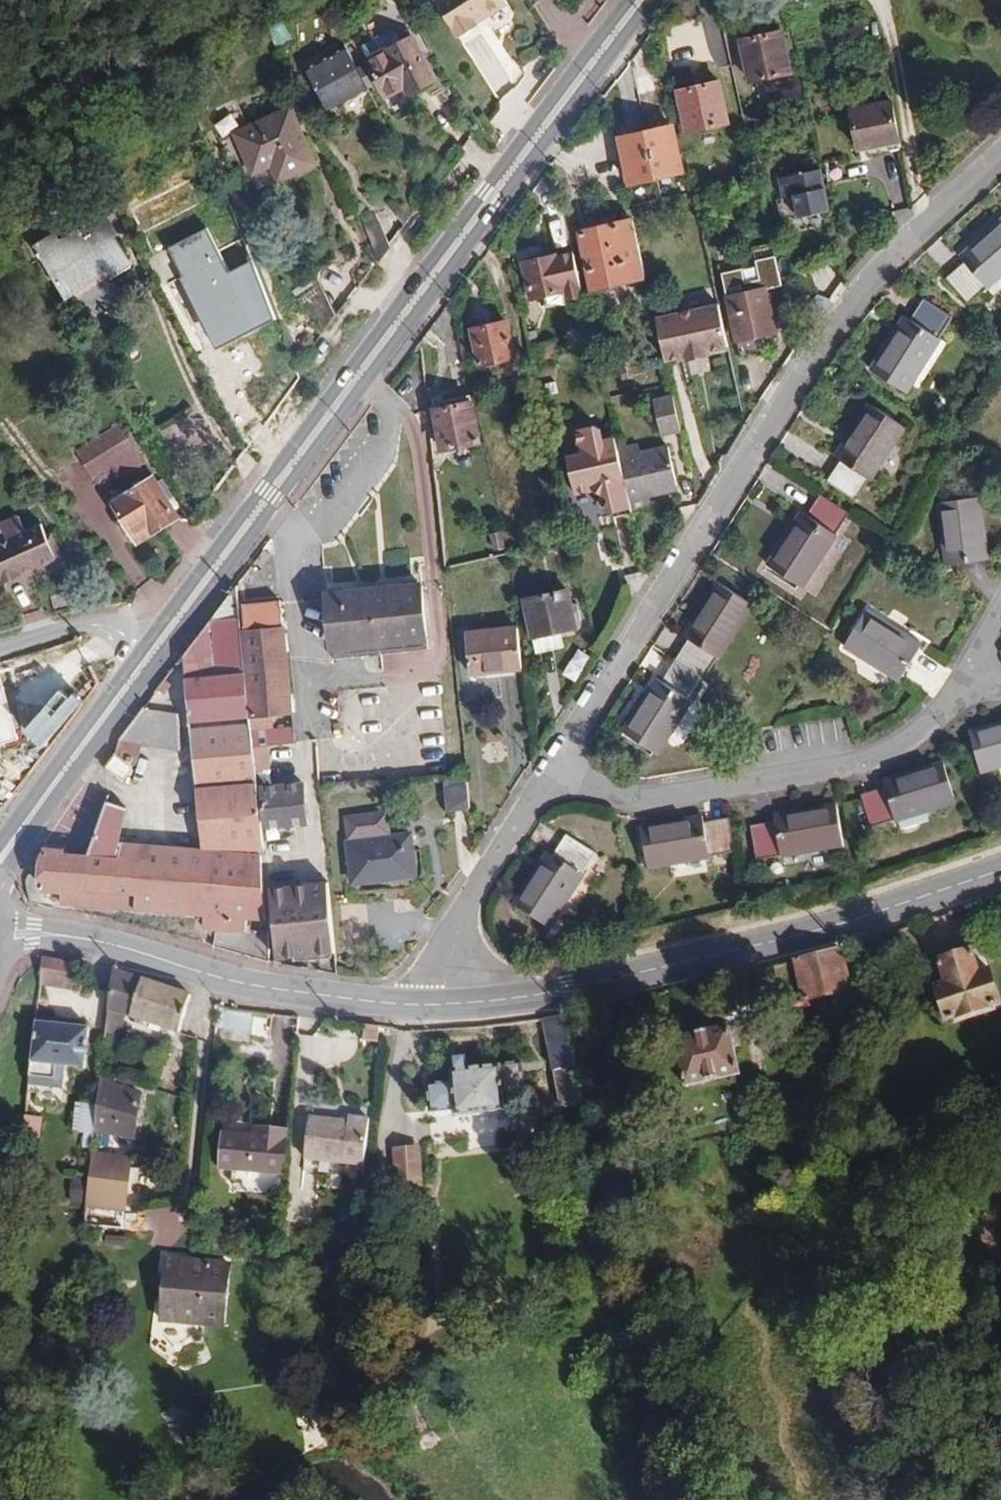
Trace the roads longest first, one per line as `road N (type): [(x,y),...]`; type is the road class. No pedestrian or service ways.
road 1 (secondary): [(646,0),(151,657)]
road 2 (residential): [(555,765),(810,355),(920,225),(1000,153)]
road 3 (primary): [(444,1004),(529,997),(664,968),(890,910),(1000,872)]
road 4 (primary): [(0,945),(36,938),(109,945),(286,994),(444,1004)]
road 5 (residential): [(555,765),(633,798),(847,762),(886,752),(965,687)]
road 6 (residential): [(444,1004),(453,947),(476,892),(555,765)]
road 7 (secondary): [(151,657),(0,863)]
road 8 (residential): [(0,653),(101,625),(151,657)]

